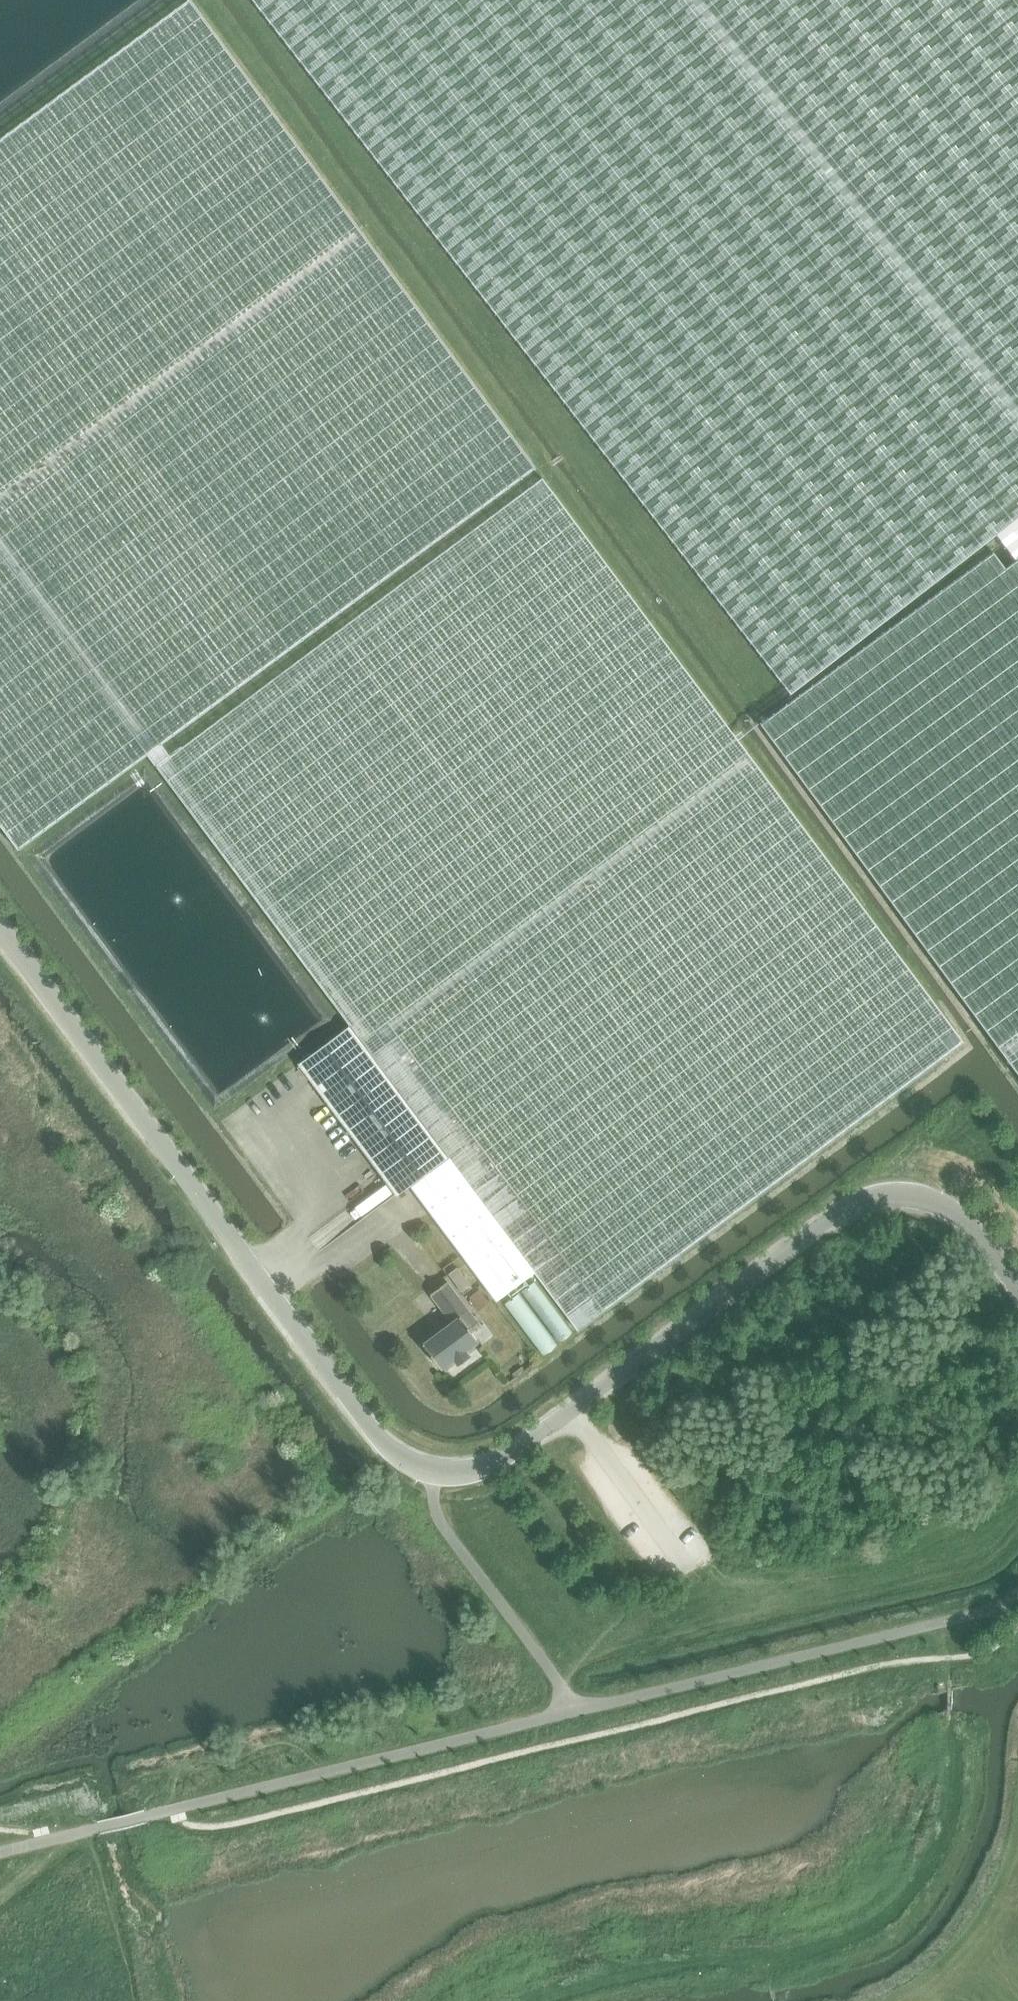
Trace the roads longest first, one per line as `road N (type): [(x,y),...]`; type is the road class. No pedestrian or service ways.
road 1 (tertiary): [(0,925),(395,1454),(440,1467),(491,1460),(858,1196),(899,1187),(945,1198),(1017,1292)]

